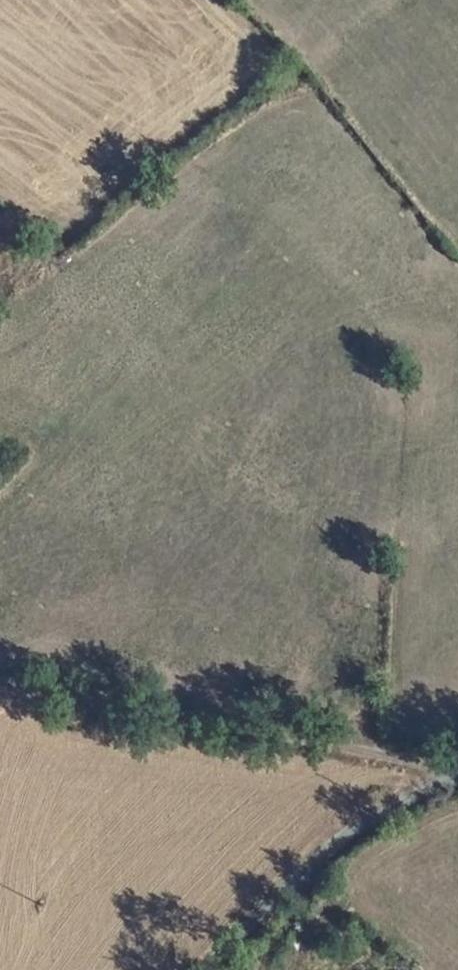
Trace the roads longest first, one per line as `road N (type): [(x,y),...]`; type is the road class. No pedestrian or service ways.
road 1 (unclassified): [(206,969),(367,821),(457,781)]

